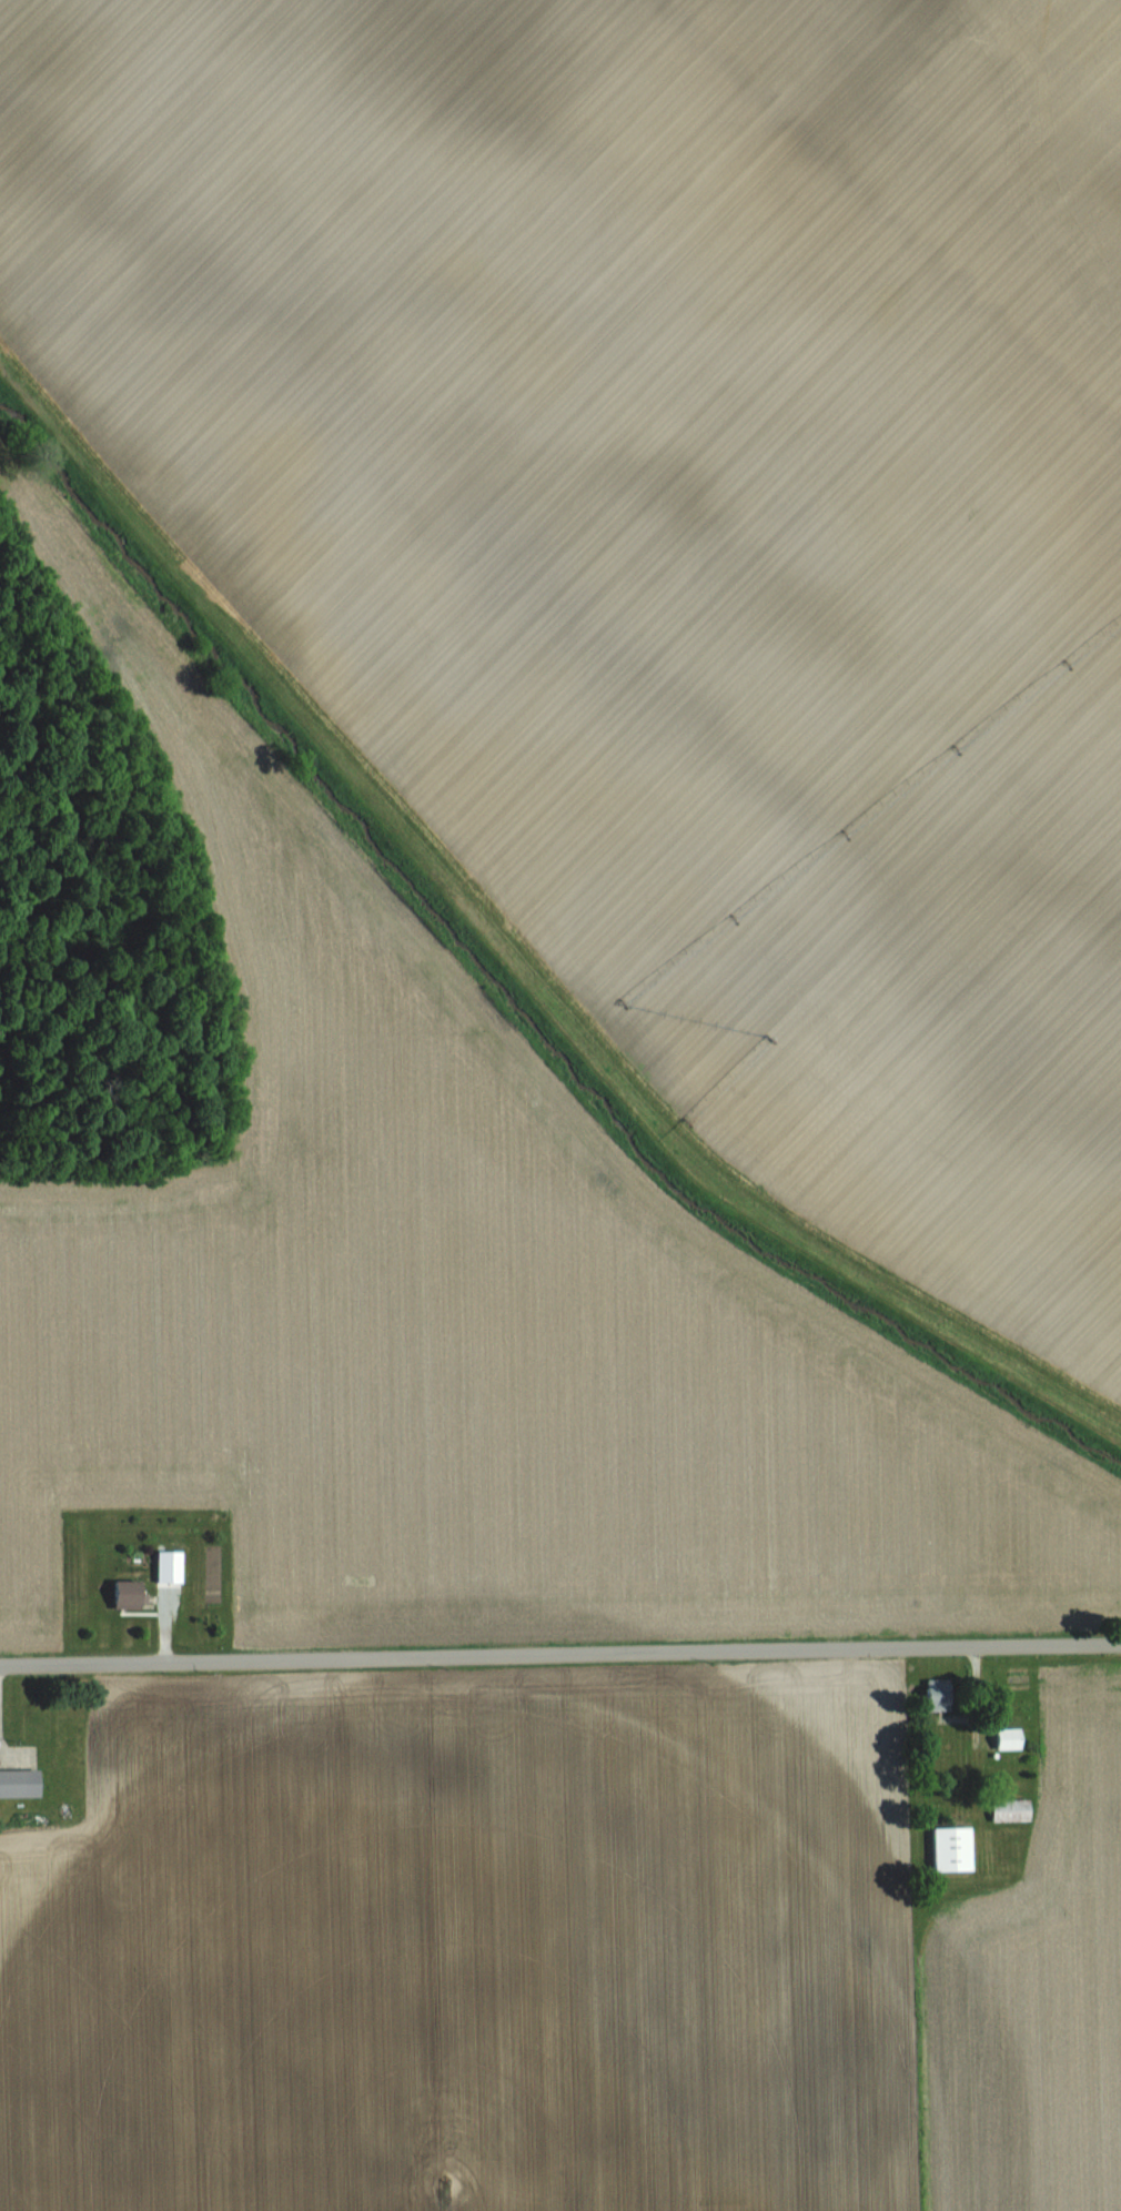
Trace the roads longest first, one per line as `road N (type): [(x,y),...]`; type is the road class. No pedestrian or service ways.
road 1 (residential): [(0,1655),(1120,1643)]

